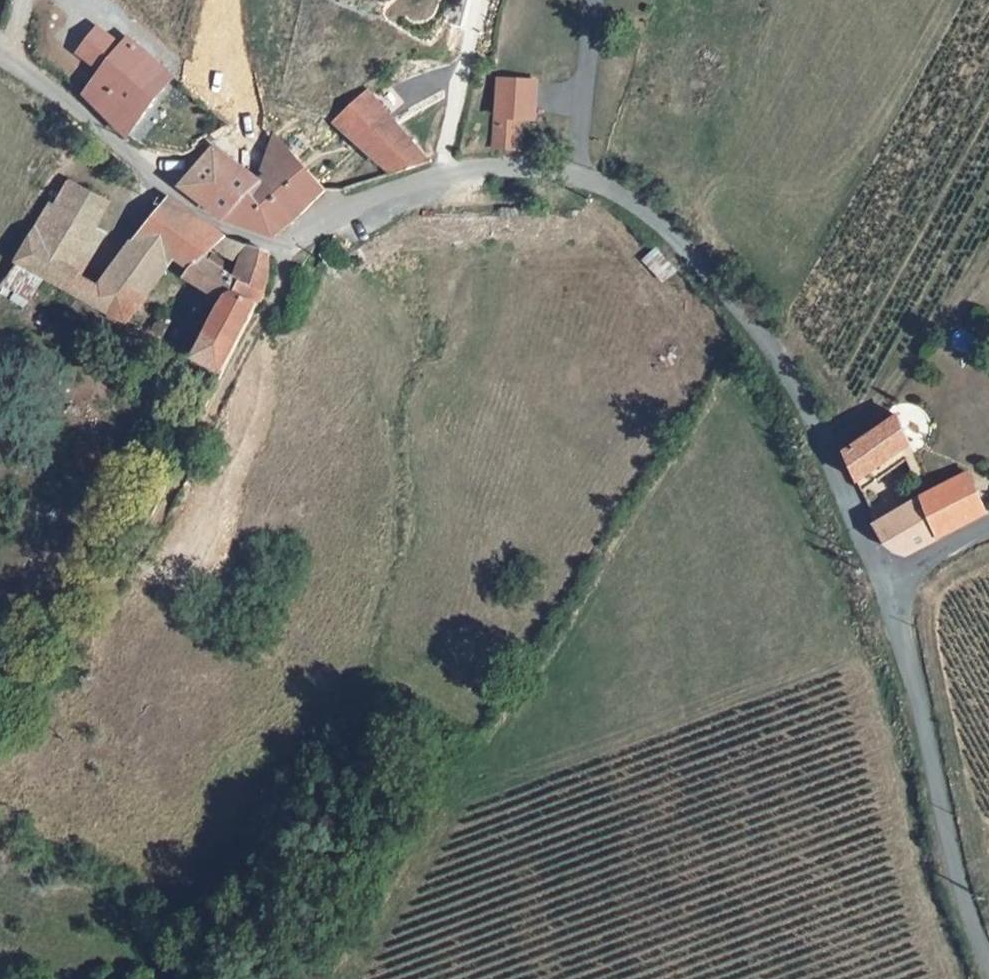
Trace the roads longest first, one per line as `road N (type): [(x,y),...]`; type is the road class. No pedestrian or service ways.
road 1 (unclassified): [(888,592),(802,398),(729,289),(645,214),(579,180),(483,170),(385,198),(284,249),(263,245),(209,222),(0,56)]
road 2 (track): [(284,249),(282,288),(271,311),(109,577),(0,708)]
road 3 (unclassified): [(988,967),(963,910),(888,592)]

